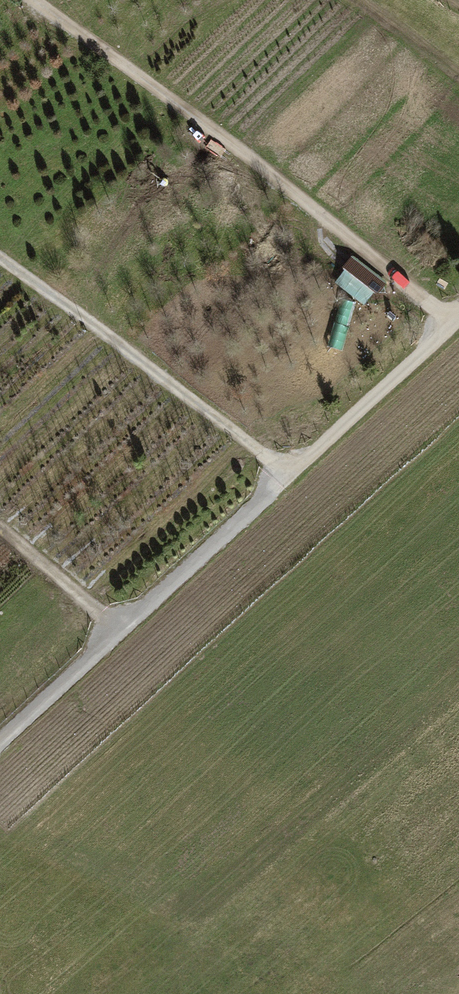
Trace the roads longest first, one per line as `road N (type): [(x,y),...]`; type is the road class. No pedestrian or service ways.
road 1 (track): [(0,741),(458,318)]
road 2 (track): [(453,323),(35,0)]
road 3 (track): [(288,475),(0,259)]
road 4 (track): [(0,527),(122,628)]

